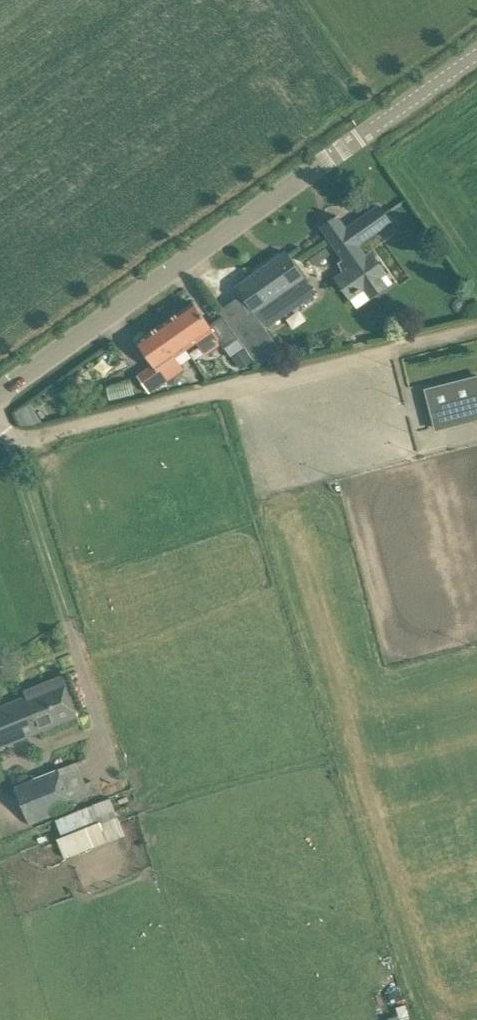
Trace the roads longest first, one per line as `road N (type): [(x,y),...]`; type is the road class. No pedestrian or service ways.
road 1 (tertiary): [(0,391),(476,53)]
road 2 (track): [(476,328),(10,442)]

